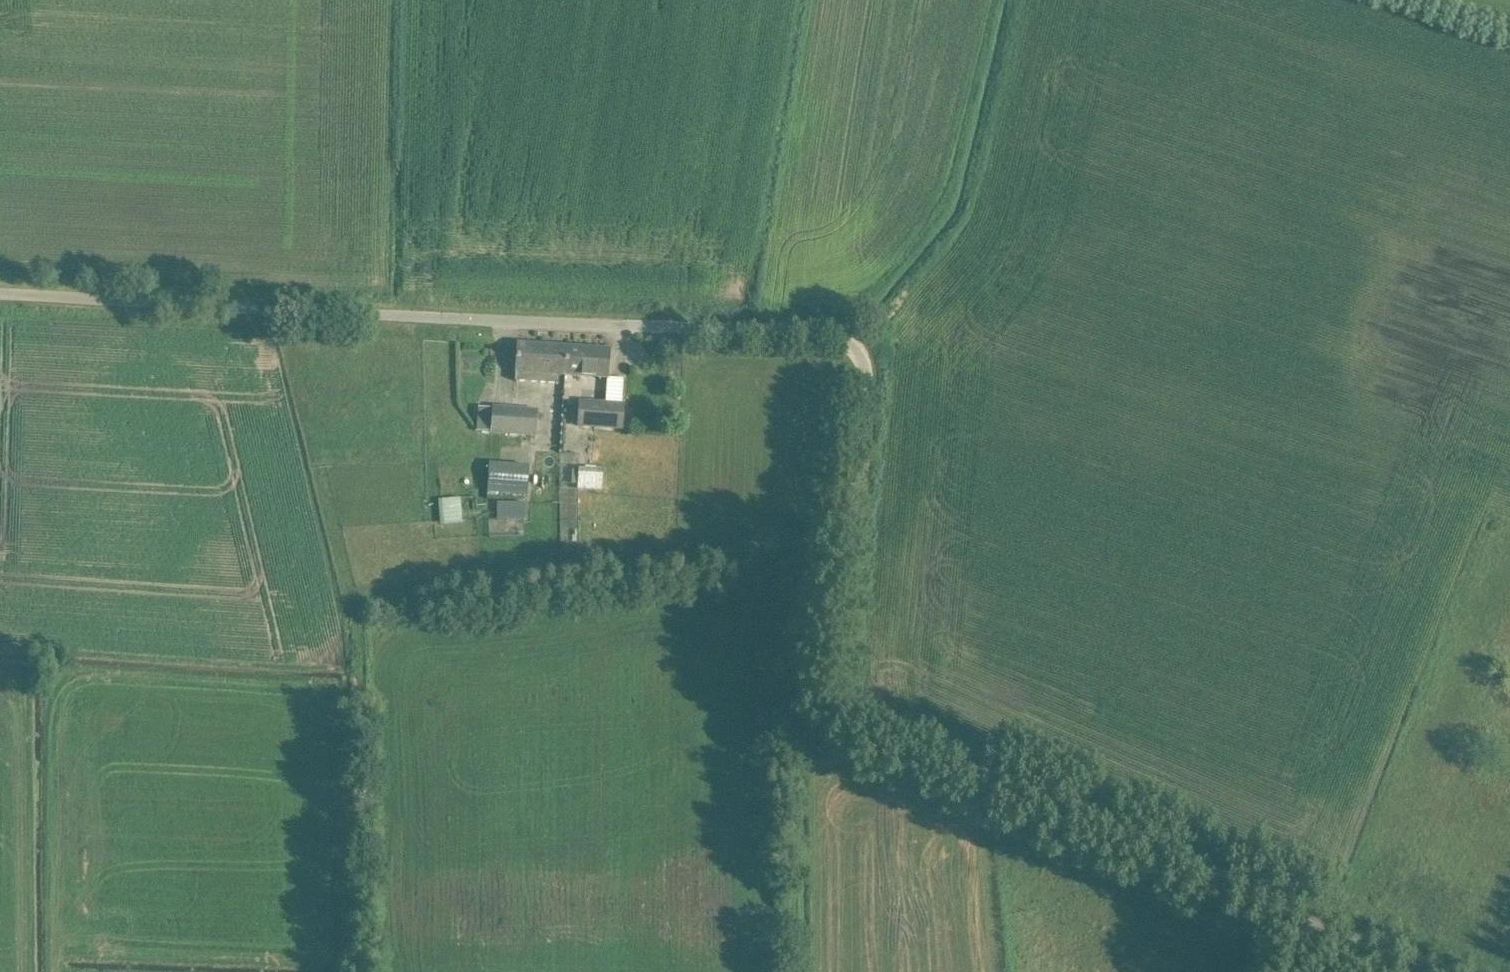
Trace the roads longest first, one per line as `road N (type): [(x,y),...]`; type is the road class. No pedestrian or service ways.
road 1 (unclassified): [(1420,971),(866,735),(847,717),(841,681),(869,386),(855,346),(833,337),(0,300)]

